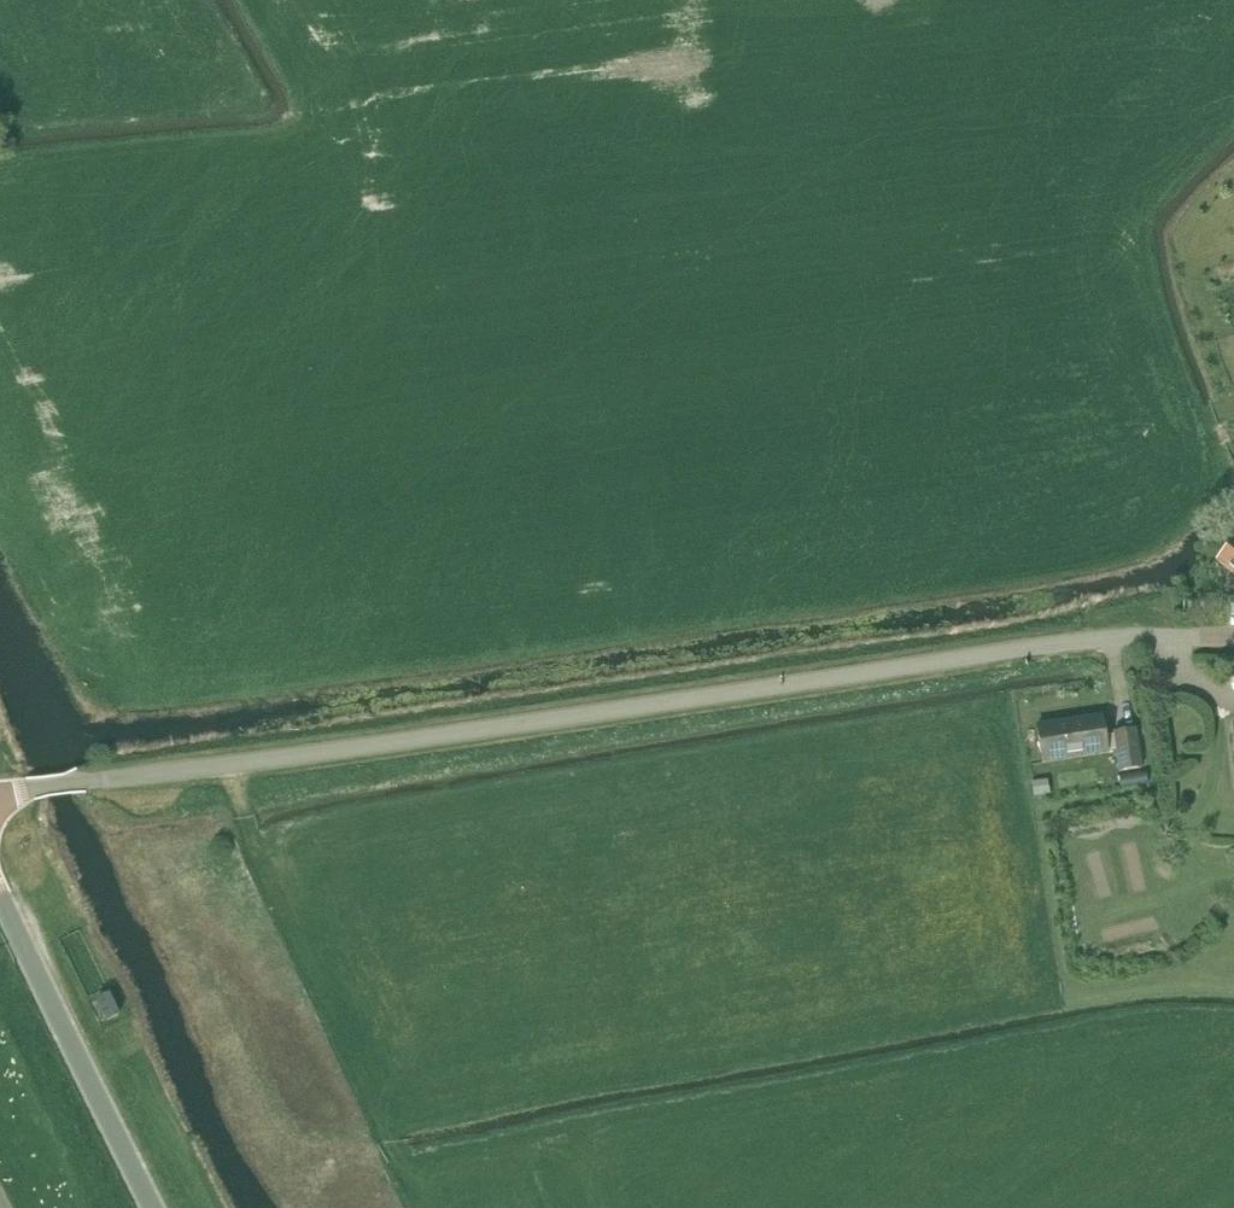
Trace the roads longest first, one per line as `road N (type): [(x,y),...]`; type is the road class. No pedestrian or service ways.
road 1 (unclassified): [(0,800),(1071,643),(1233,636)]
road 2 (tertiary): [(149,1207),(0,896)]

